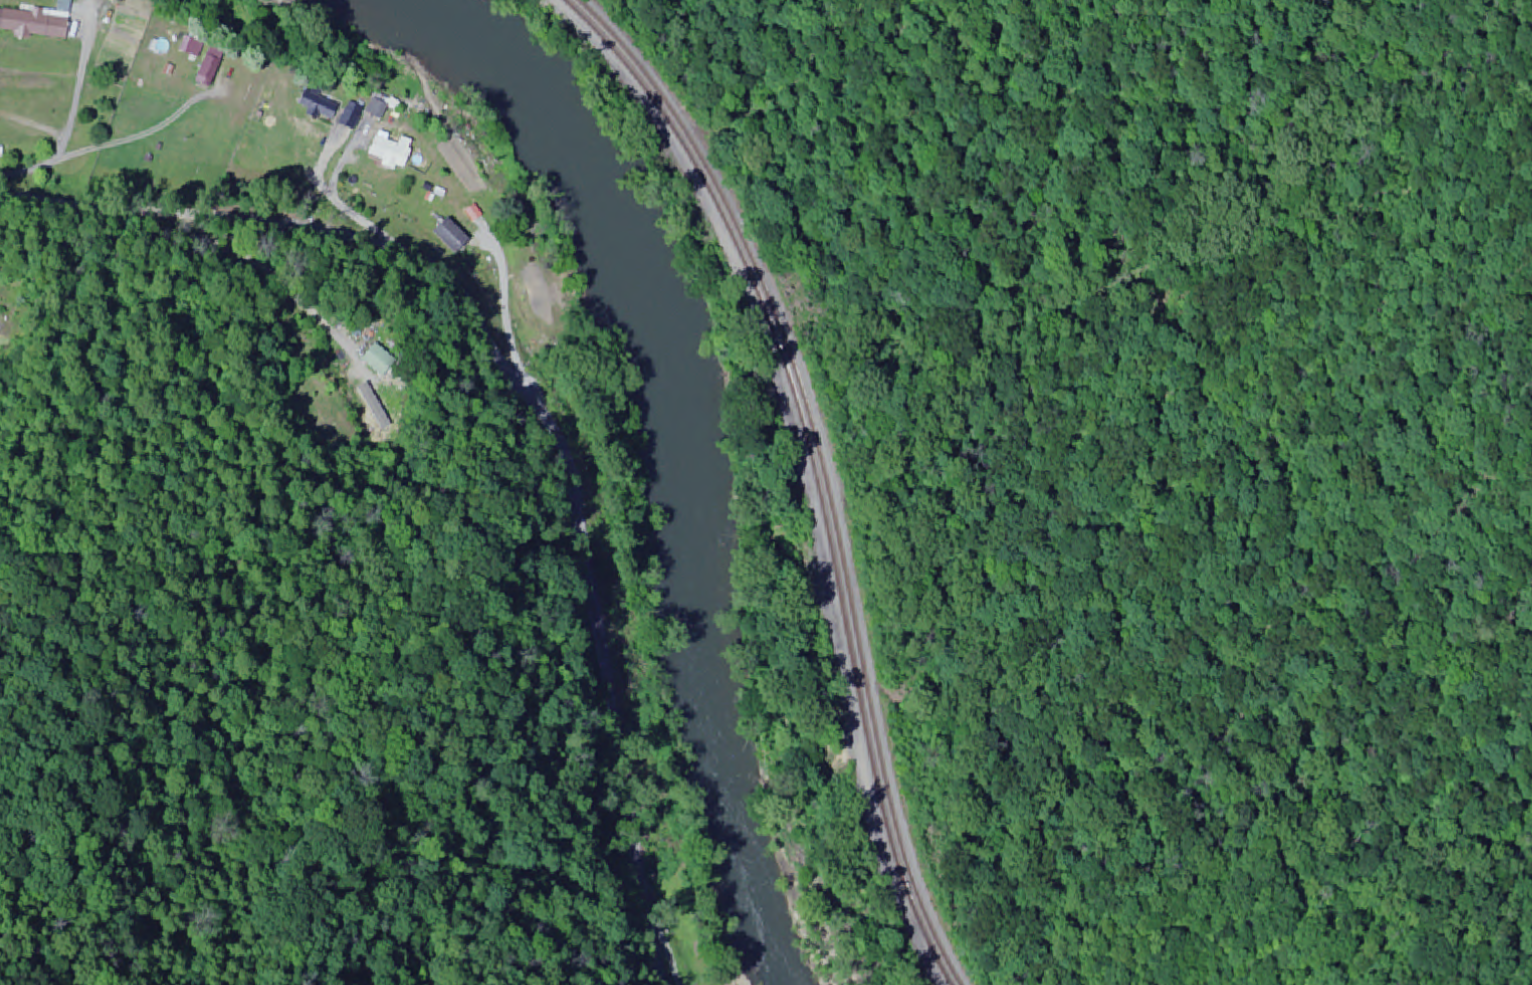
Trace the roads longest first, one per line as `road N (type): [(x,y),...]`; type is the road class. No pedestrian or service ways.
road 1 (tertiary): [(662,984),(614,747),(528,403),(458,274),(464,247),(394,209),(147,204),(0,190)]

